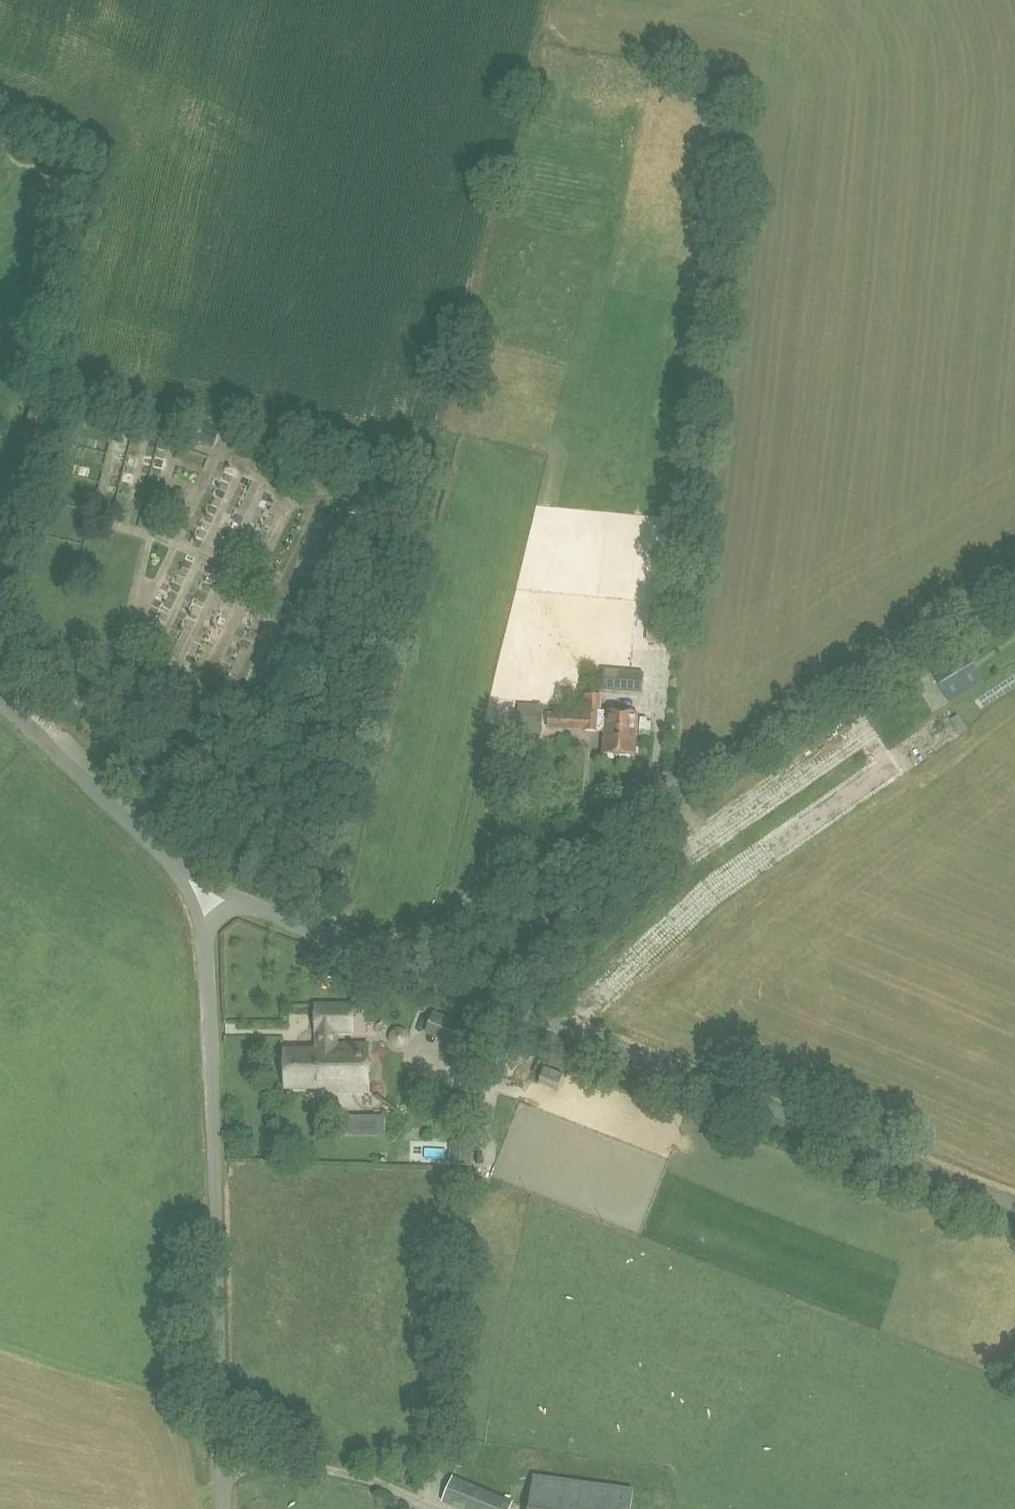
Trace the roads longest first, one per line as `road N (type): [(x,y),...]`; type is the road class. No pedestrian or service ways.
road 1 (unclassified): [(391,960),(1014,580)]
road 2 (unclassified): [(1014,1206),(391,960)]
road 3 (unclassified): [(205,930),(217,1116),(213,1306),(230,1508)]
road 4 (unclassified): [(176,868),(0,691)]
road 5 (unclassified): [(391,960),(236,899)]

